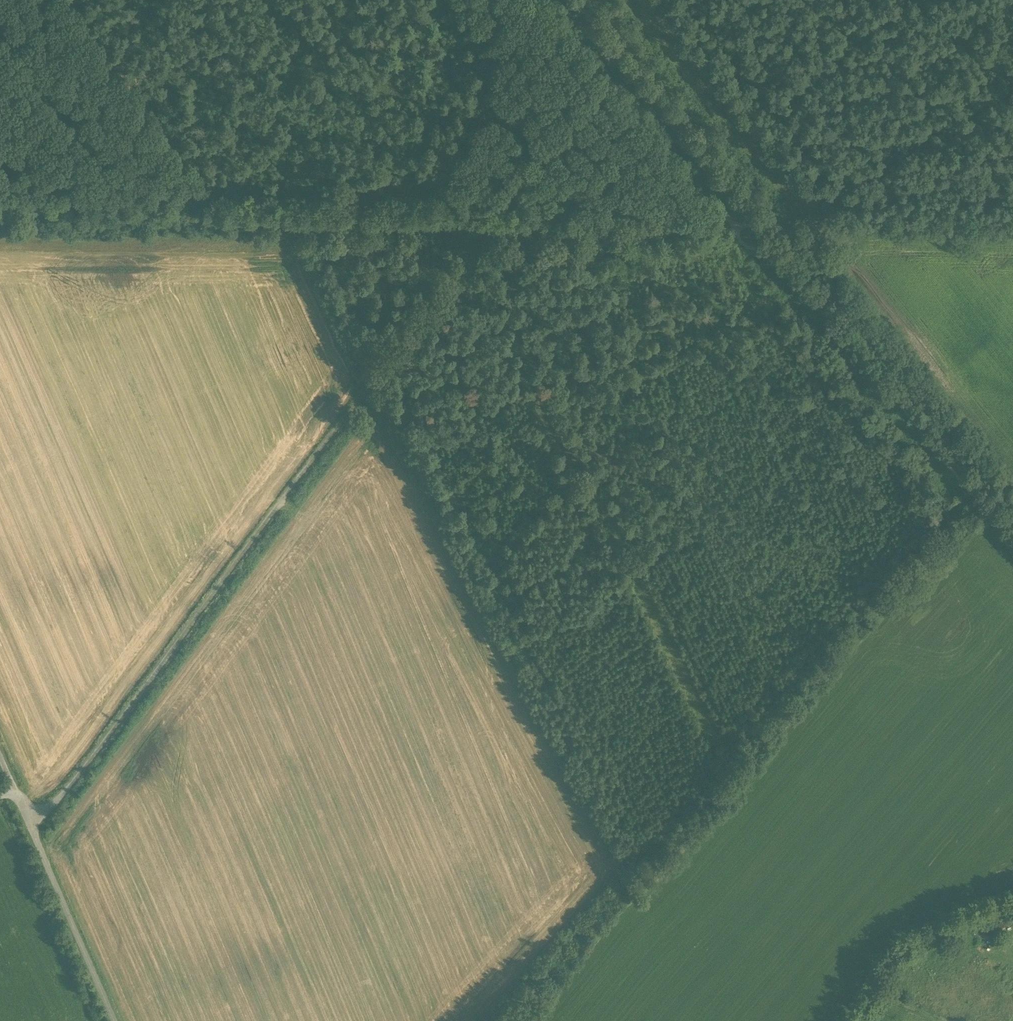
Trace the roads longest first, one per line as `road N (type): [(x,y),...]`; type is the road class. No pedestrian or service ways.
road 1 (track): [(27,817),(72,781),(495,217)]
road 2 (unclassified): [(115,1020),(0,754)]
road 3 (unclassified): [(857,1020),(901,946),(1012,901)]

